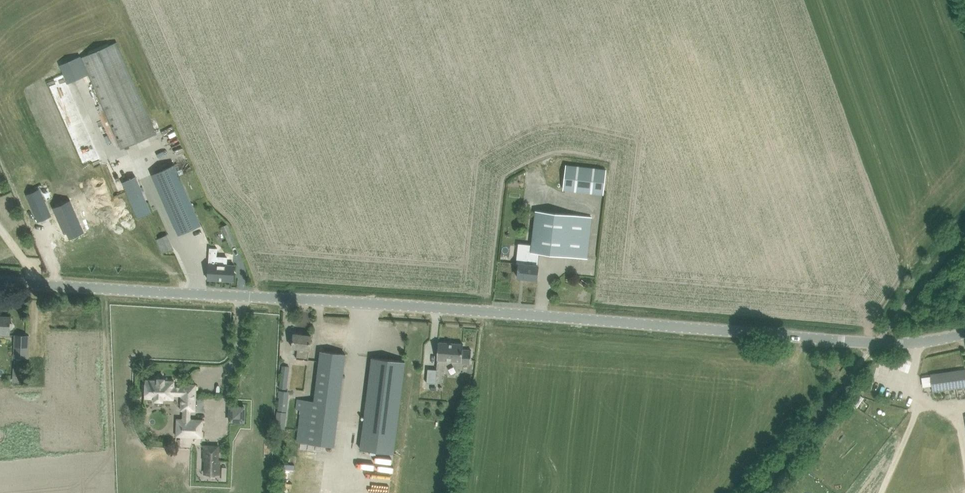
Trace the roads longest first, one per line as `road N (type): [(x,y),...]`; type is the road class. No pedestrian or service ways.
road 1 (unclassified): [(0,282),(877,342),(964,333)]

